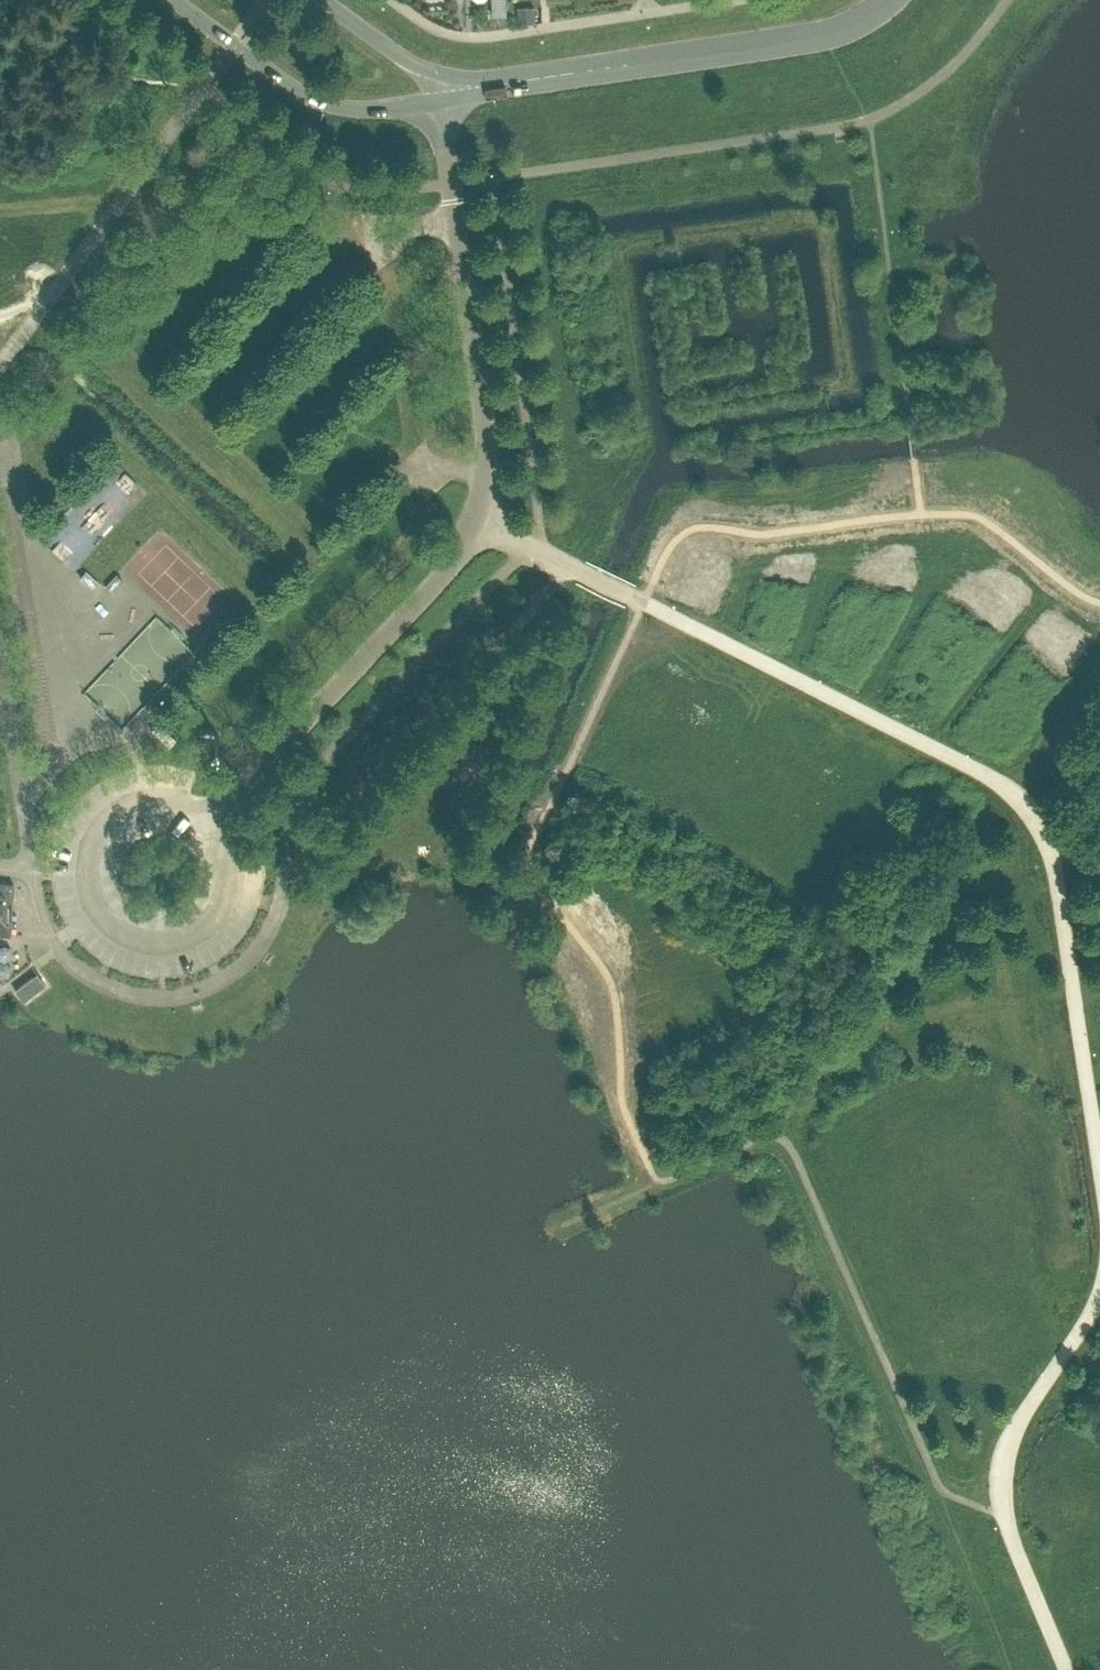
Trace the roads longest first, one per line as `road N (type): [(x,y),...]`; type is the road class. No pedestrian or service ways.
road 1 (unclassified): [(480,520),(487,470),(440,99)]
road 2 (unclassified): [(208,825),(458,557),(480,520)]
road 3 (tertiary): [(492,83),(789,39),(862,21),(886,0)]
road 4 (tertiary): [(177,0),(327,103),(362,108),(440,99)]
road 5 (unclassified): [(208,825),(189,810),(147,803),(122,812),(93,847),(88,869),(99,909),(118,928),(161,940)]
road 6 (unclassified): [(644,600),(480,520)]
road 7 (unclassified): [(161,940),(202,924),(225,887),(220,843),(208,825)]
road 8 (tertiary): [(438,75),(324,0)]

